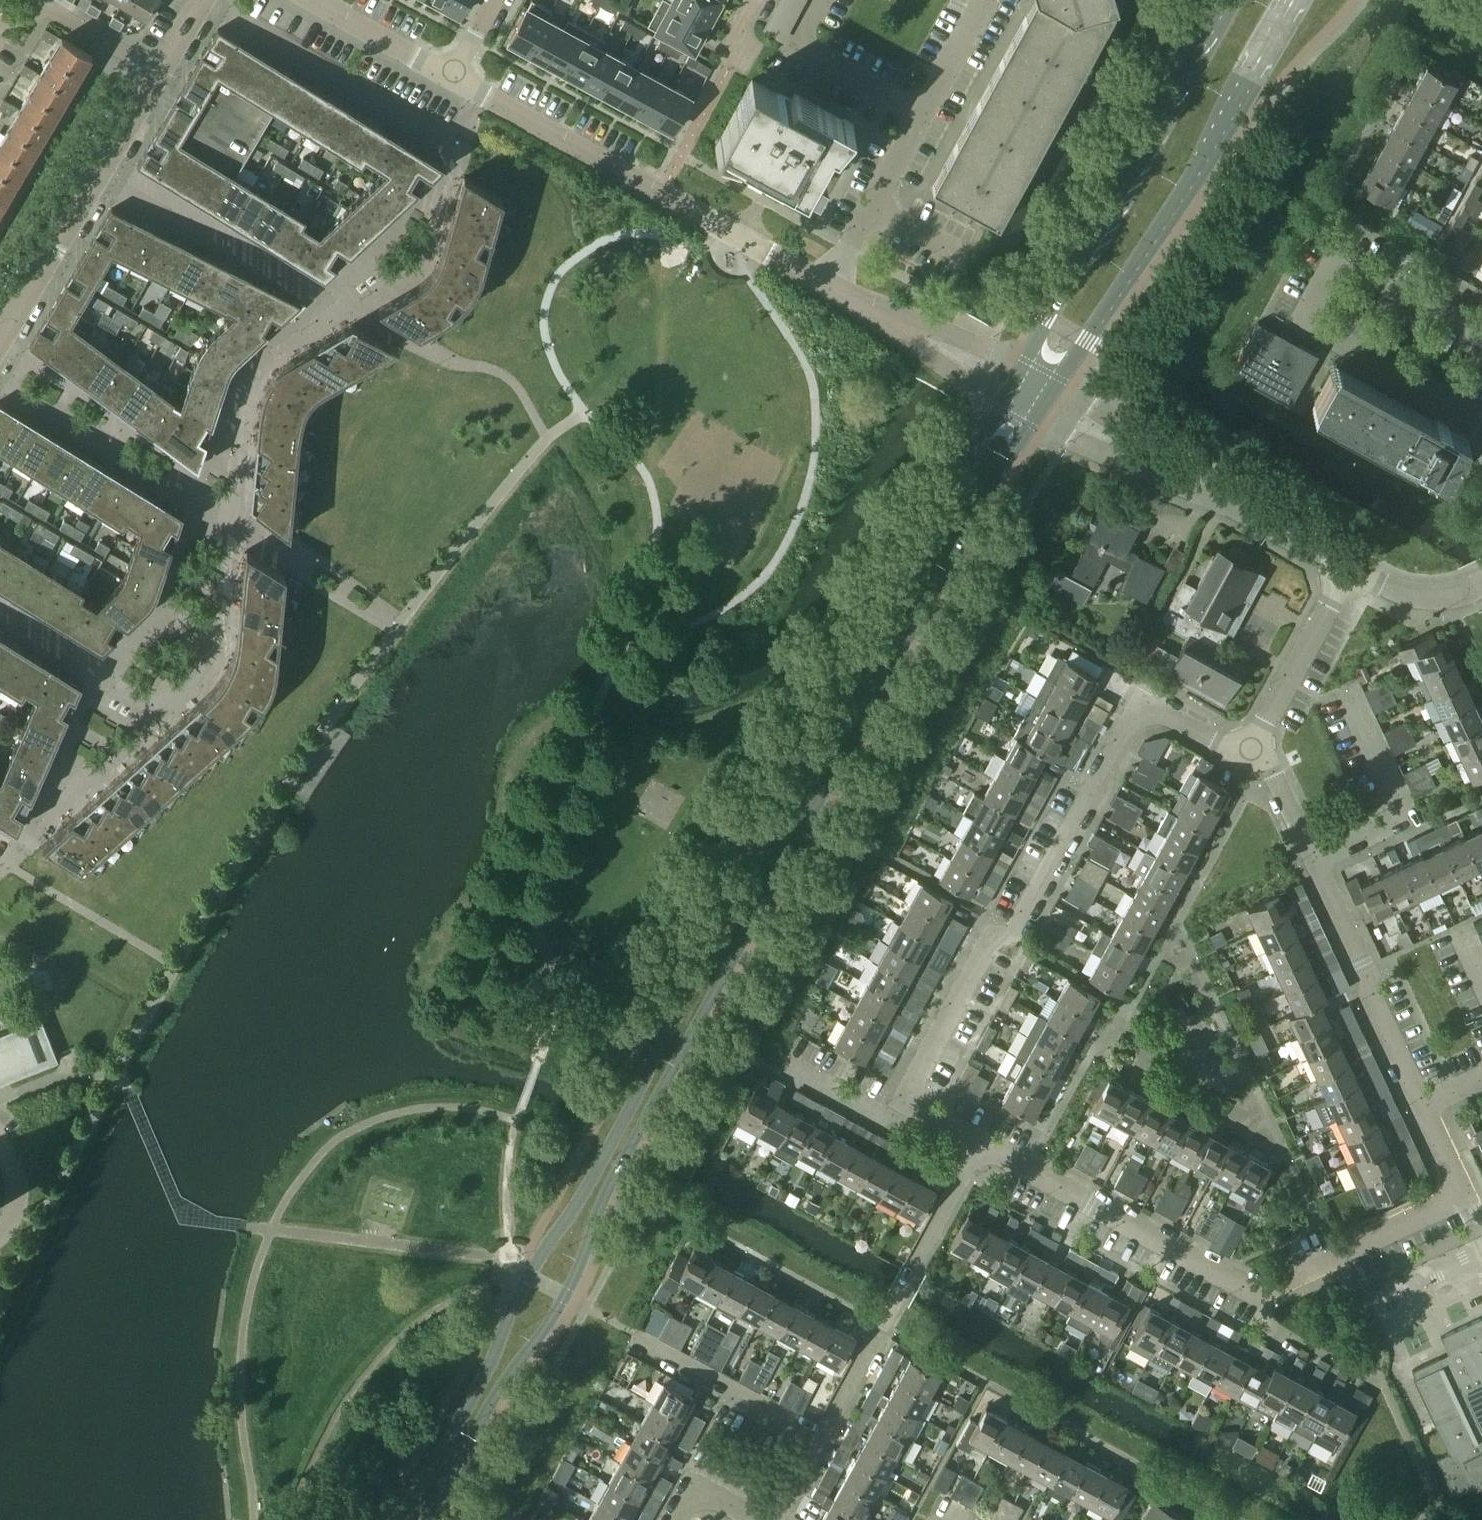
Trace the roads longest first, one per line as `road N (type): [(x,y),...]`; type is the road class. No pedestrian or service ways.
road 1 (tertiary): [(1013,380),(681,996),(632,1103),(528,1276),(491,1361),(398,1519)]
road 2 (tertiary): [(422,1519),(564,1297),(605,1196),(1046,399)]
road 3 (residential): [(980,1143),(1255,1295),(1465,1196),(1423,1108)]
road 4 (residential): [(907,1106),(987,951),(1020,931),(1140,715),(1167,712),(1251,760)]
road 5 (tertiary): [(1046,399),(1189,185),(1288,0)]
road 6 (residential): [(1481,335),(1339,256),(1303,321),(1481,420)]
road 7 (tertiary): [(1228,0),(1013,380)]
road 8 (residential): [(829,286),(451,79)]
road 9 (residential): [(820,1441),(980,1143)]
road 10 (residential): [(1058,407),(1348,571)]
road 11 (residential): [(0,337),(158,71)]
road 12 (residential): [(1423,1108),(1314,861)]
road 13 (residential): [(1314,861),(1404,818),(1353,704)]
road 14 (residential): [(820,1441),(631,1333)]
road 15 (residential): [(1251,760),(1348,571)]
road 16 (residential): [(1013,380),(829,286)]
road 17 (residential): [(920,113),(829,286)]
road 18 (residential): [(920,113),(794,44),(818,0)]
road 19 (residential): [(0,17),(45,7),(158,71)]
road 20 (residential): [(451,79),(310,0)]
road 21 (residential): [(788,1068),(880,1116),(907,1106)]
road 22 (residential): [(980,0),(920,113)]
road 23 (residential): [(1314,861),(1268,768),(1251,760)]
road 24 (residential): [(1348,571),(1417,598),(1464,594)]

